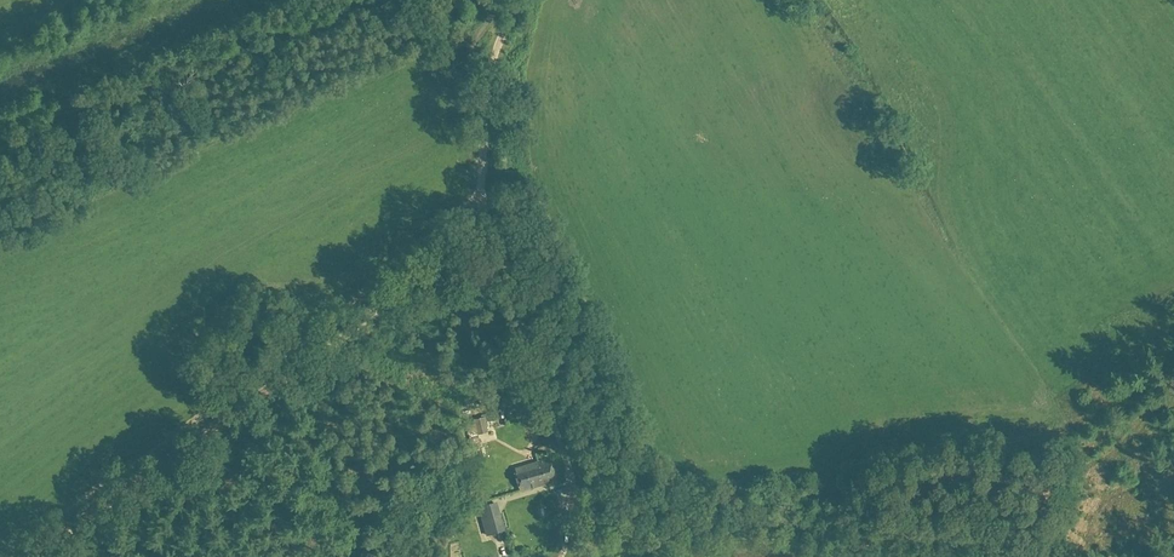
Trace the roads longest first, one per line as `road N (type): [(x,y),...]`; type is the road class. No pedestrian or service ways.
road 1 (track): [(24,556),(489,222)]
road 2 (unclassified): [(581,511),(484,196),(490,85),(519,0)]
road 3 (track): [(850,556),(796,532),(597,539),(581,511)]
road 4 (track): [(253,0),(0,106)]

